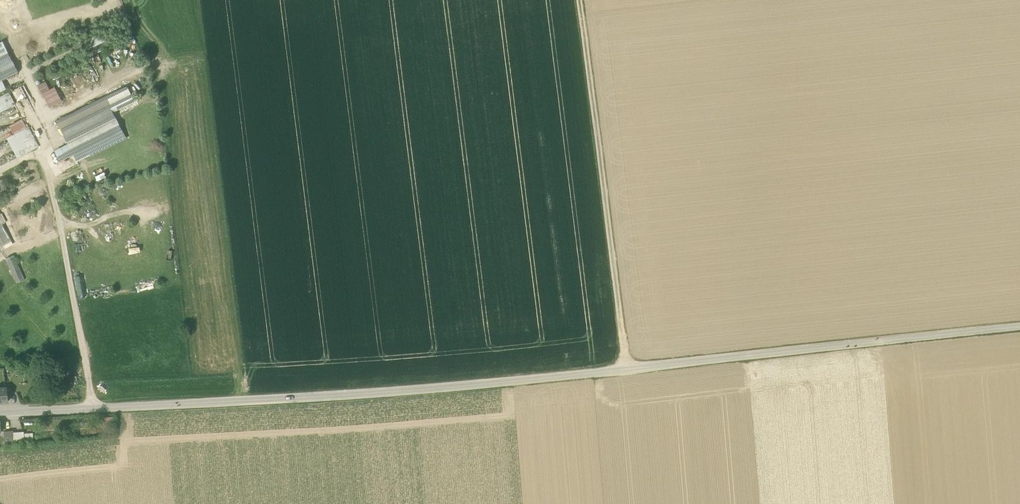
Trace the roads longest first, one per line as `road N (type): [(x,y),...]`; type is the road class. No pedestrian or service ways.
road 1 (unclassified): [(0,414),(399,391),(1019,326)]
road 2 (track): [(626,369),(580,0)]
road 3 (track): [(94,407),(50,180)]

